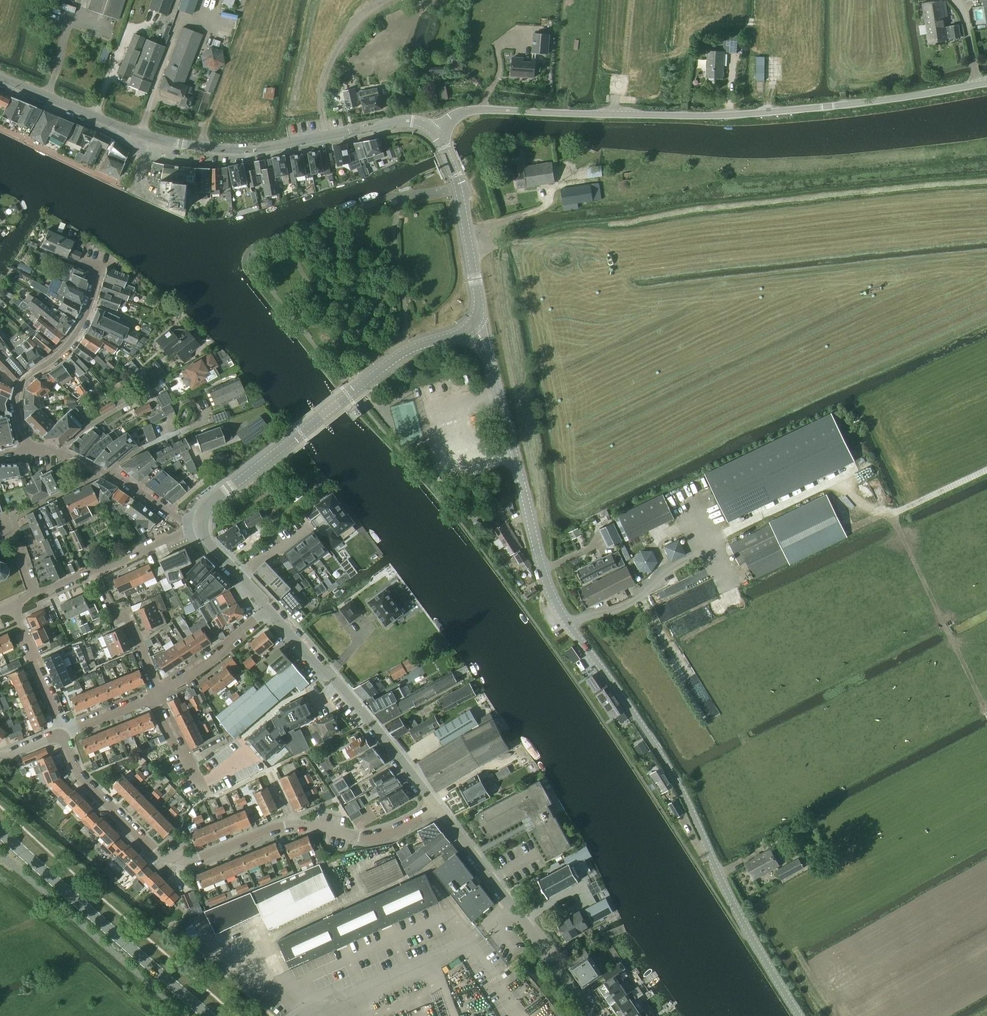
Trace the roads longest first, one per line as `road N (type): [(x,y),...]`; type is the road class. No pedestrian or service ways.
road 1 (tertiary): [(801,1015),(743,926),(680,790),(568,624),(544,569),(474,324)]
road 2 (unclassified): [(435,133),(474,111),(722,116),(986,83)]
road 3 (tertiary): [(435,133),(406,120),(258,148),(180,144),(0,79)]
road 4 (residential): [(435,807),(376,839),(290,824),(185,860),(158,854),(79,775),(62,732)]
road 5 (tertiary): [(200,524),(212,505),(364,381),(408,351),(474,324)]
road 6 (track): [(713,537),(831,482),(889,516),(986,470)]
road 7 (secondary): [(210,1015),(0,831)]
road 8 (tertiary): [(594,1015),(435,807)]
road 9 (tertiary): [(435,807),(271,612)]
road 10 (residential): [(31,447),(16,409),(19,389),(63,350),(86,314),(101,269),(81,262)]
road 11 (tertiary): [(474,324),(466,227),(435,133)]
road 12 (track): [(326,135),(320,98),(333,56),(359,19),(385,0)]
road 13 (residential): [(159,693),(127,618),(116,616),(96,572)]
road 14 (residential): [(233,786),(207,796),(154,696)]
road 15 (residential): [(159,693),(271,612)]
road 16 (residential): [(62,732),(13,606)]

